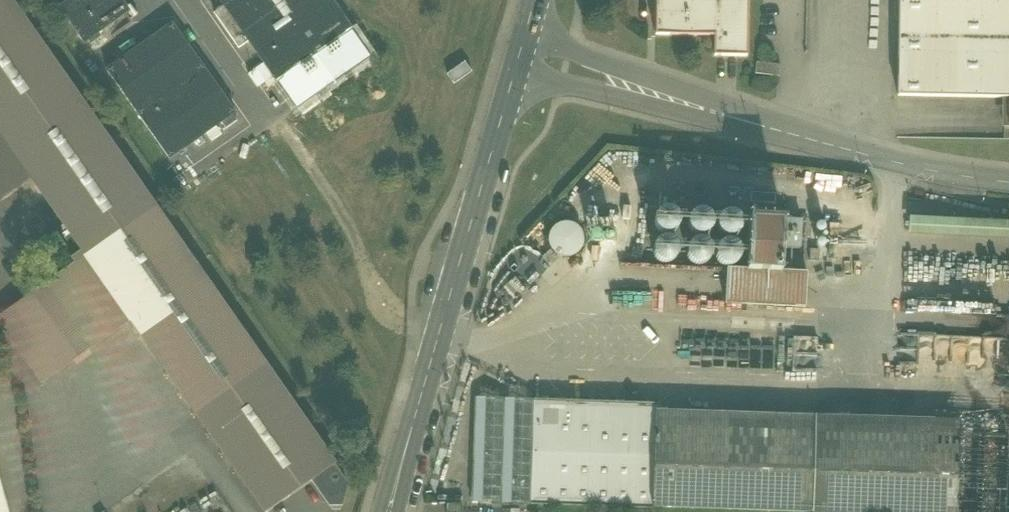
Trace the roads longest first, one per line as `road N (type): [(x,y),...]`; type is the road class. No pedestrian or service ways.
road 1 (tertiary): [(514,72),(390,511)]
road 2 (unclassified): [(514,72),(810,140)]
road 3 (unclassified): [(810,140),(527,30)]
road 4 (unclassified): [(1008,183),(810,140)]

